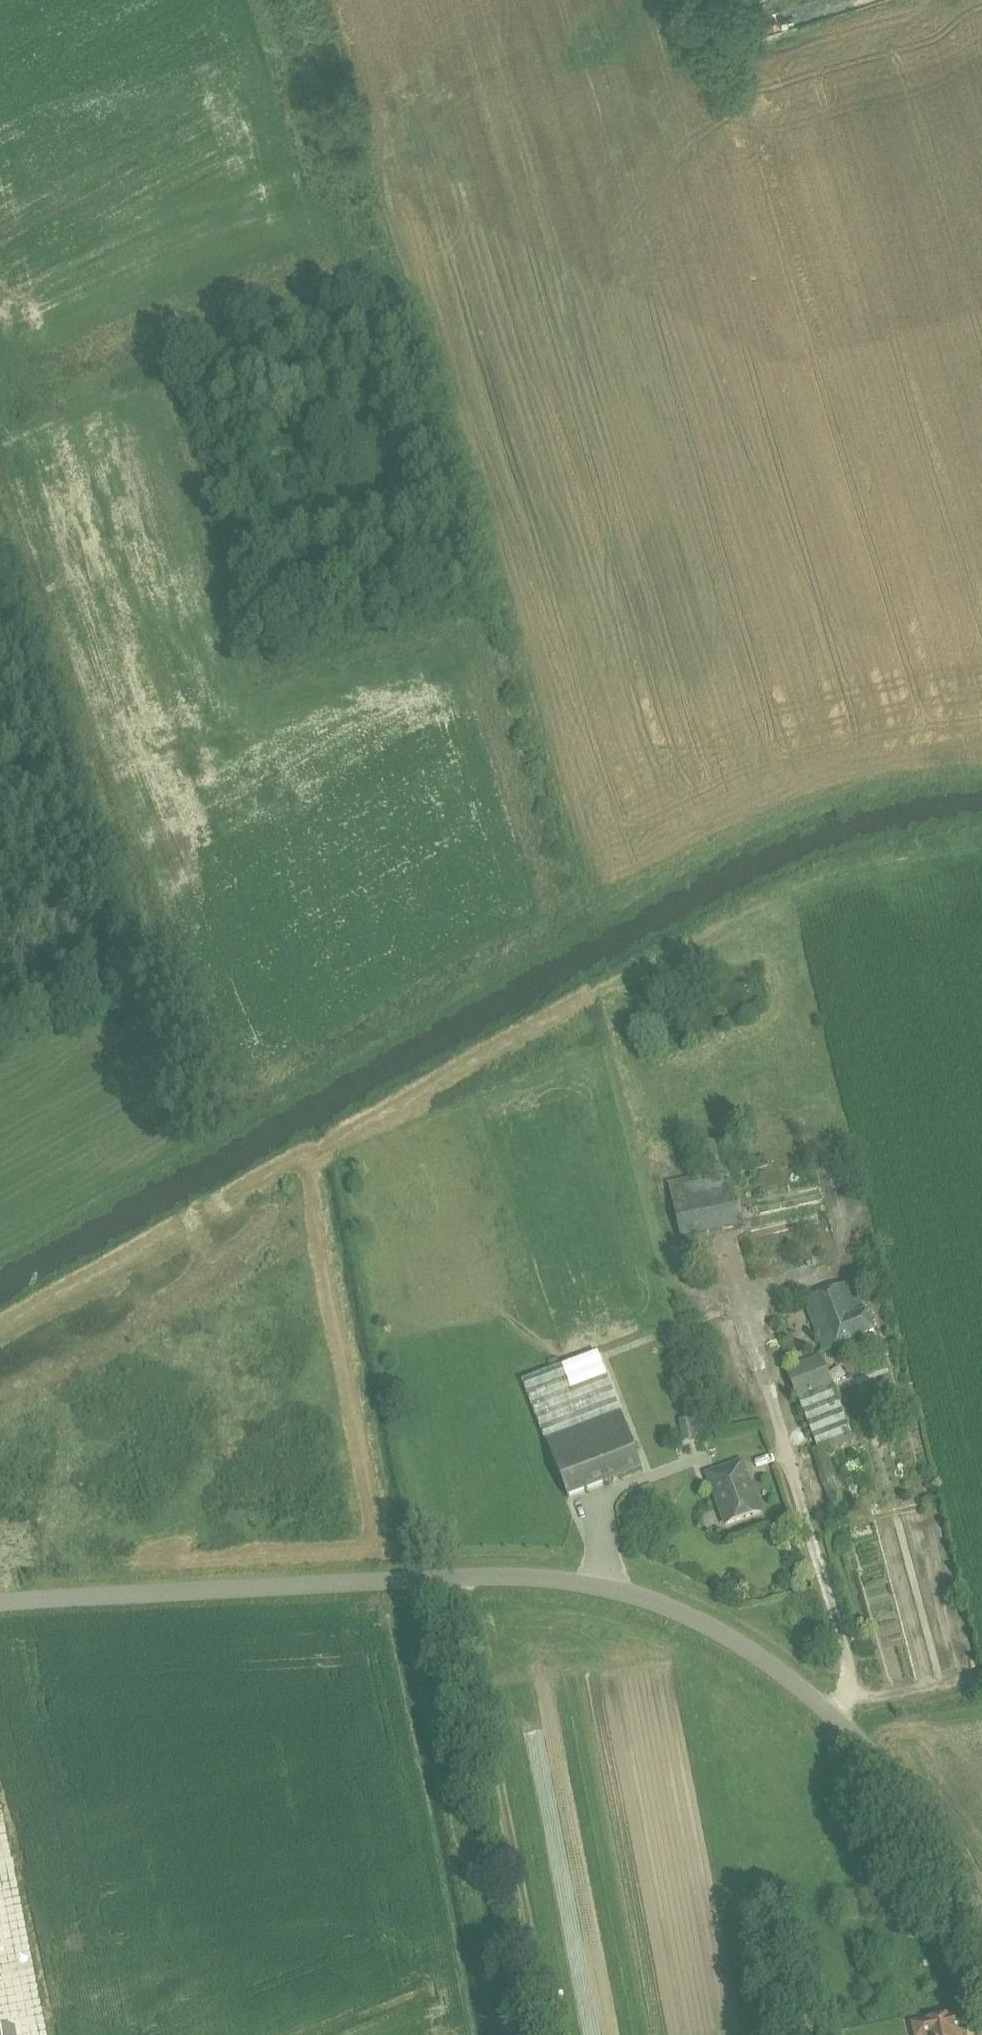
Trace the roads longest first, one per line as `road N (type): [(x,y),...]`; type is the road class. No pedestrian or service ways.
road 1 (unclassified): [(0,1602),(505,1576),(633,1592),(747,1649),(857,1740),(901,1789),(981,1919)]

